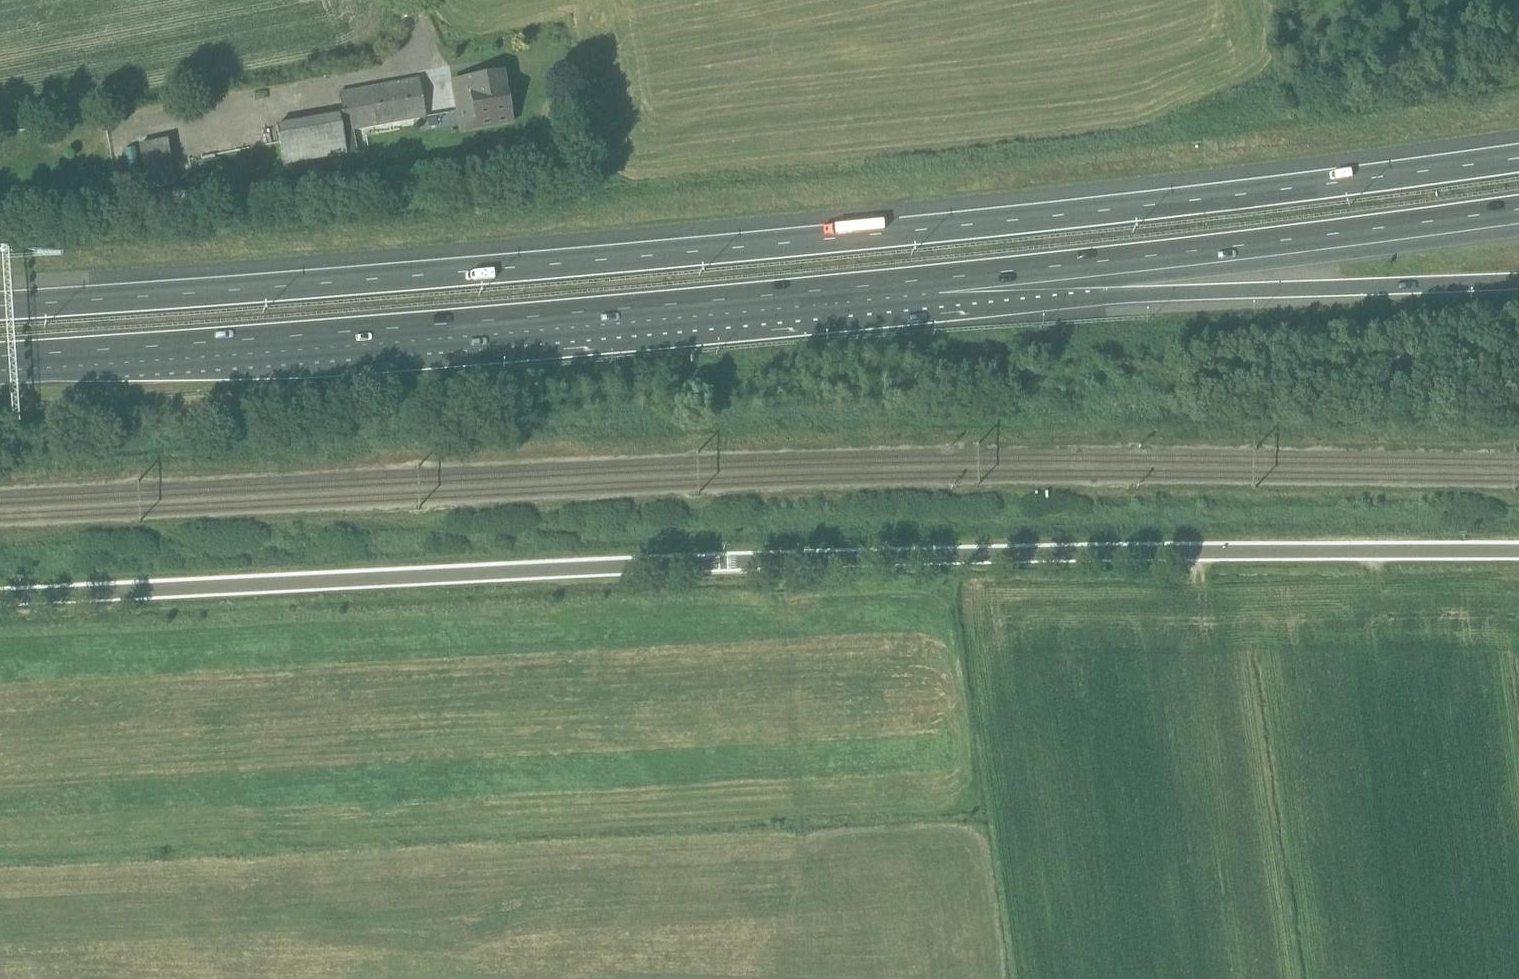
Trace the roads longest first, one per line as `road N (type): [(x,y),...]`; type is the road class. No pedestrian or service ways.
road 1 (motorway): [(1518,158),(815,241),(0,307)]
road 2 (unclassified): [(0,597),(858,556),(1518,554)]
road 3 (motorway): [(0,357),(938,280)]
road 4 (motorway): [(938,280),(1518,210)]
road 5 (motorway): [(938,280),(1227,289),(1518,283)]

